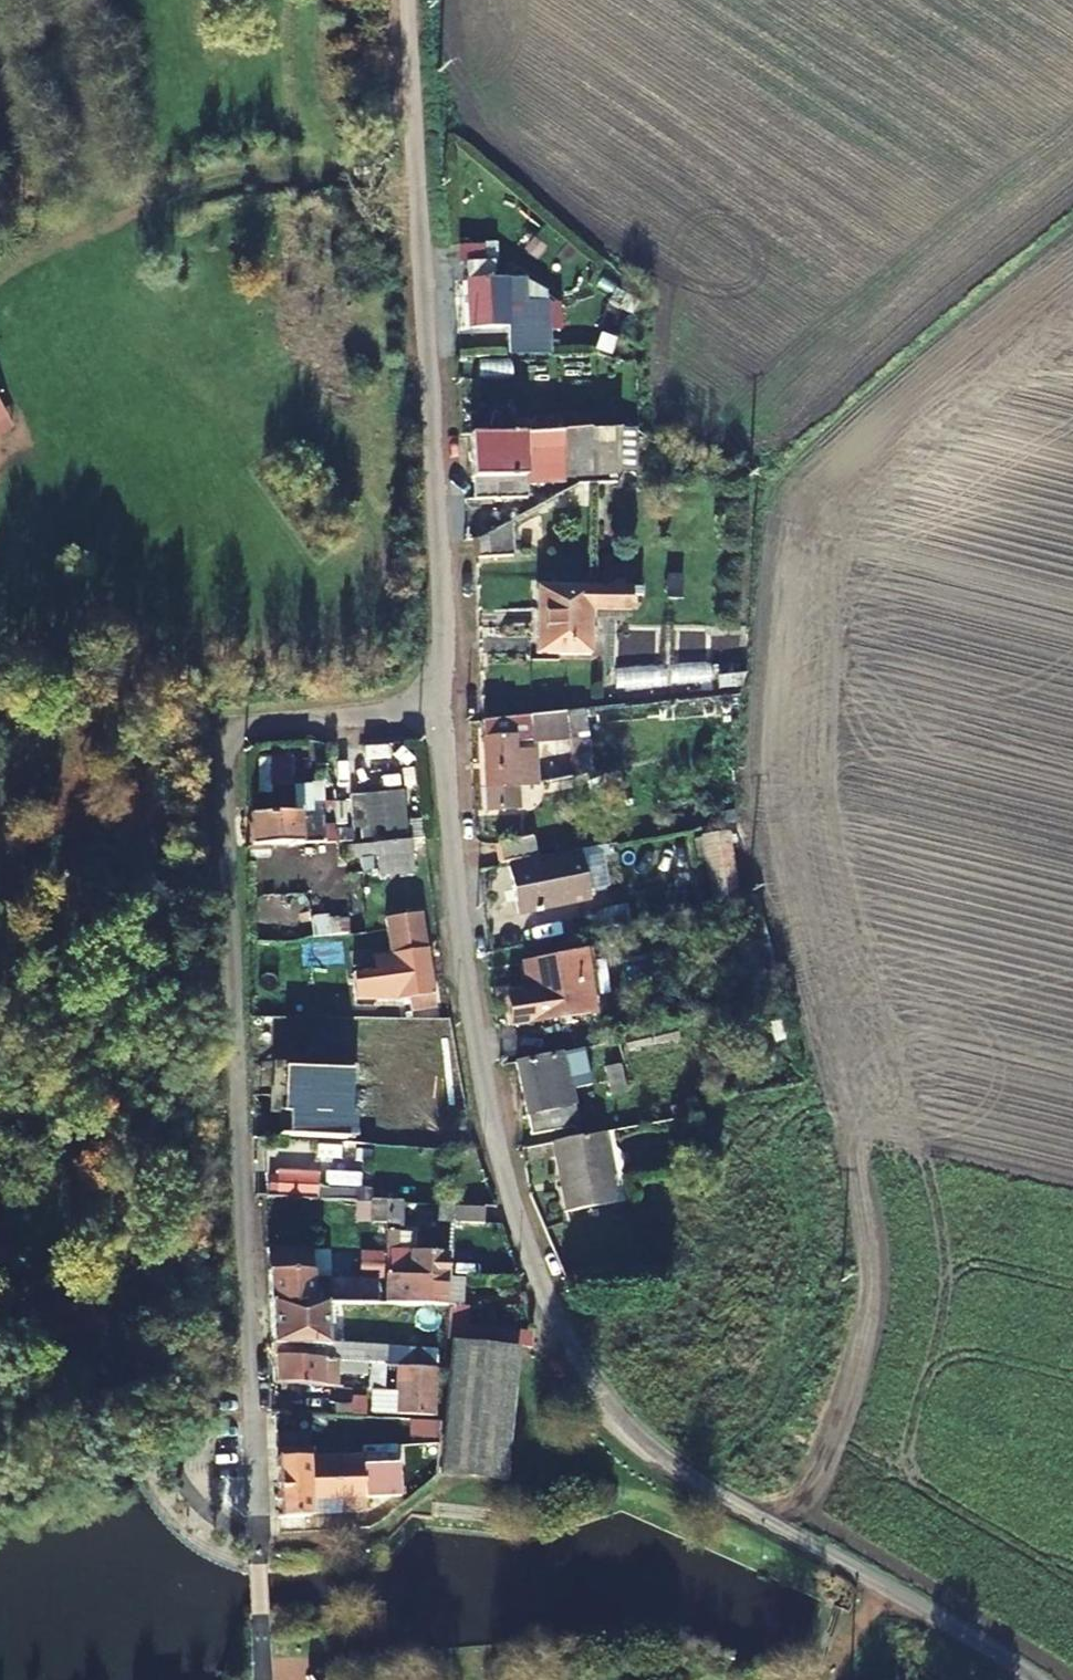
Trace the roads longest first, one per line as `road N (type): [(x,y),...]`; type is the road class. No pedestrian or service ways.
road 1 (residential): [(702,1489),(634,1437),(571,1357),(502,1164),(464,970),(441,714),(444,592),(410,0)]
road 2 (unclassified): [(1036,1679),(702,1489)]

